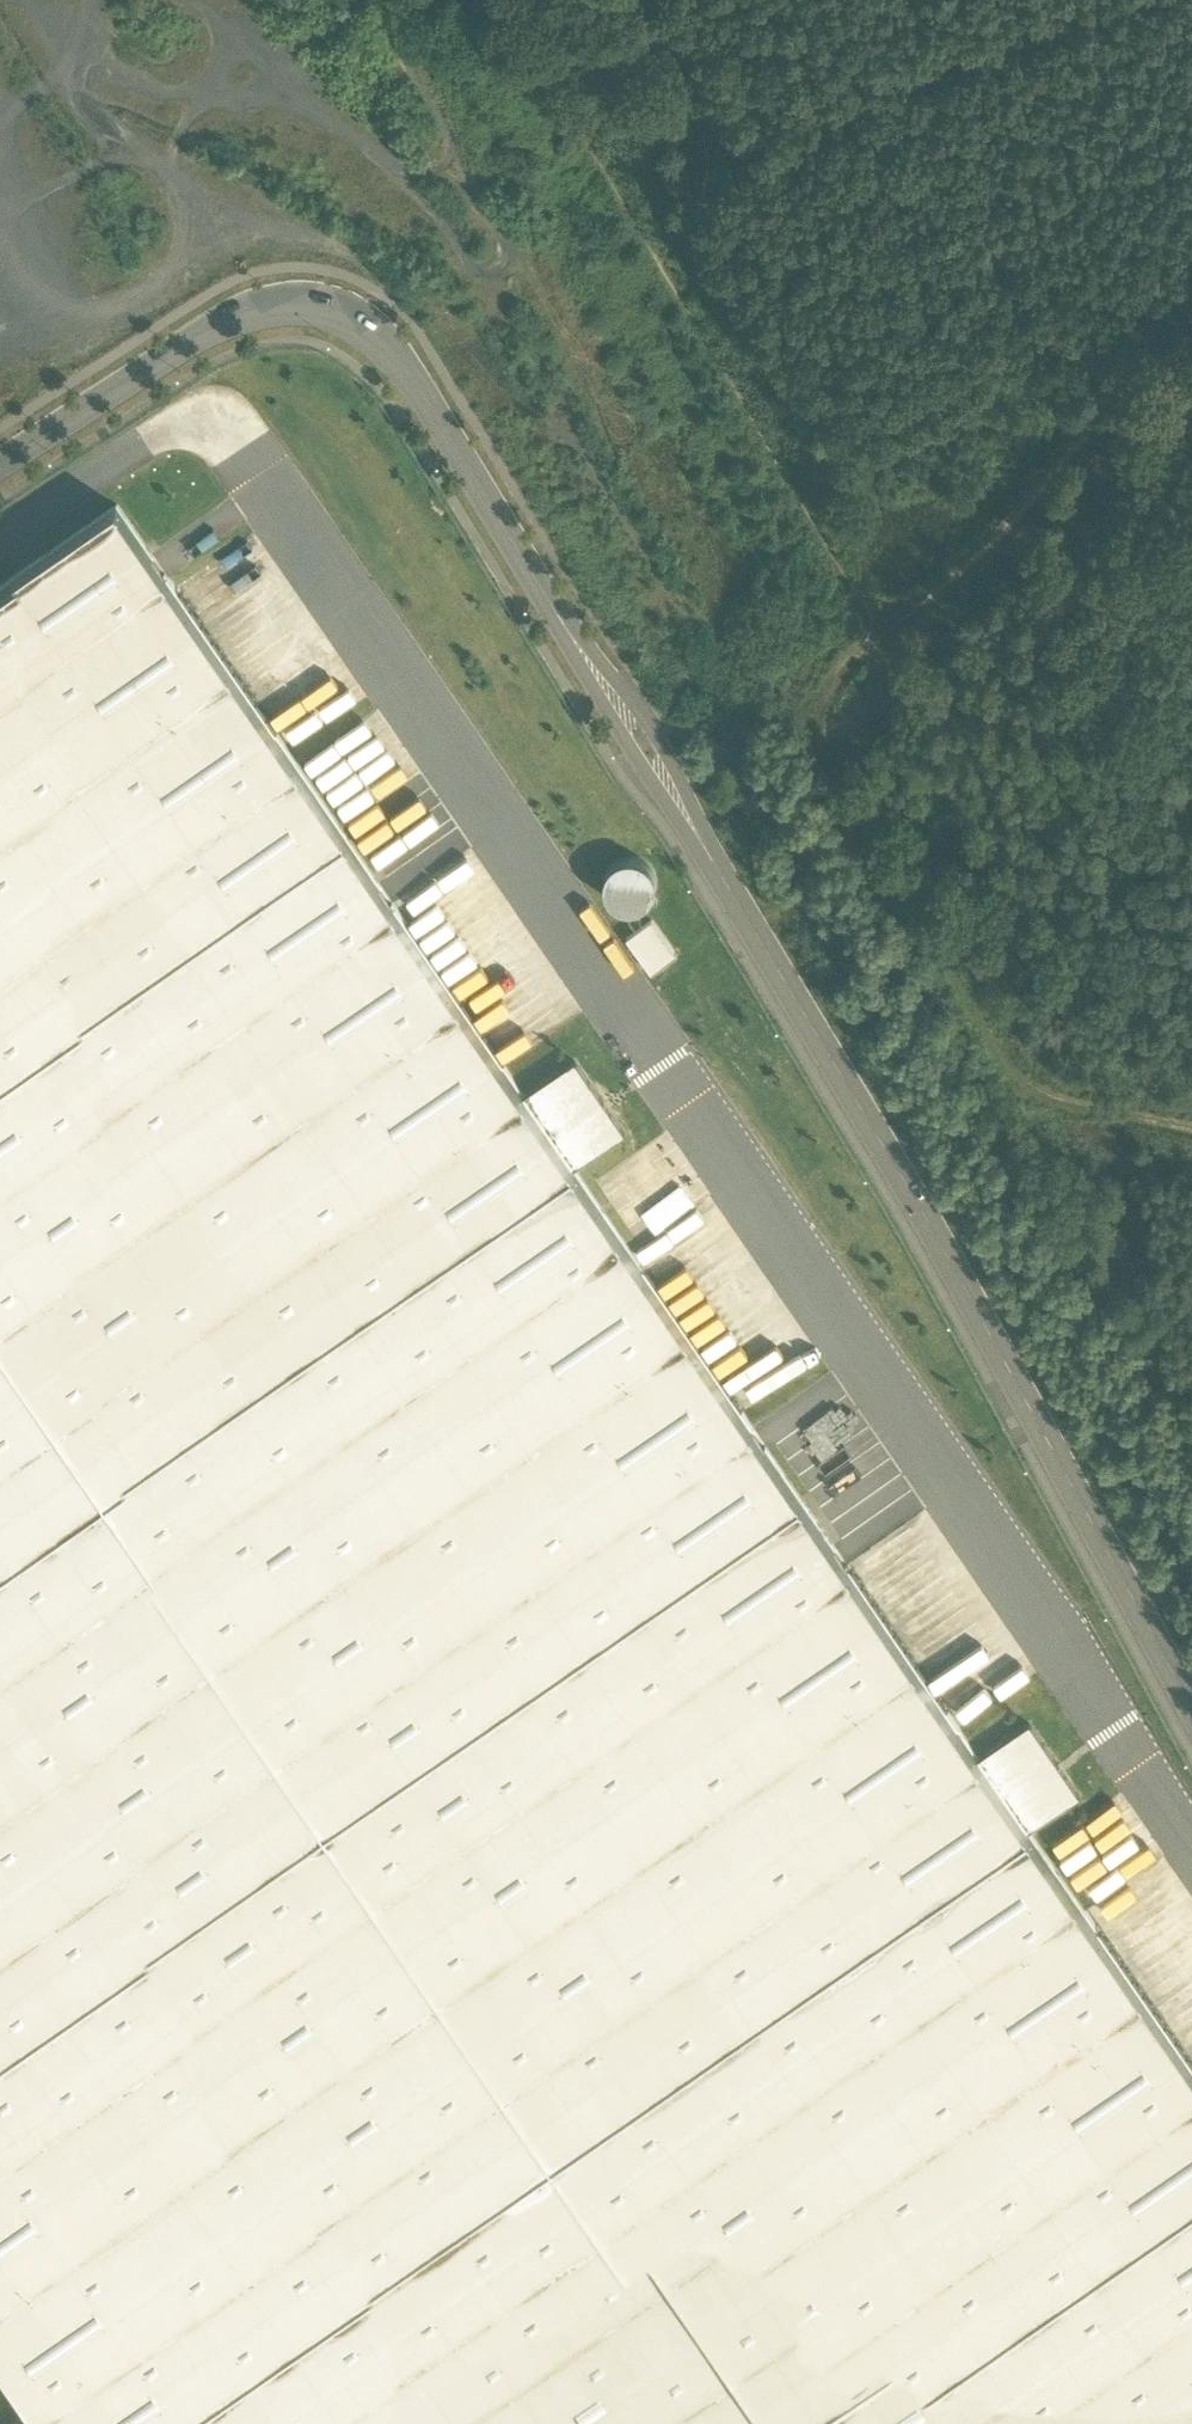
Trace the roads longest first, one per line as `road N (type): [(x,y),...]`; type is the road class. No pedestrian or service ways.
road 1 (tertiary): [(1191,1684),(942,1224),(748,897),(389,346),(340,310),(281,303),(128,379),(0,466)]
road 2 (track): [(882,625),(519,0)]

